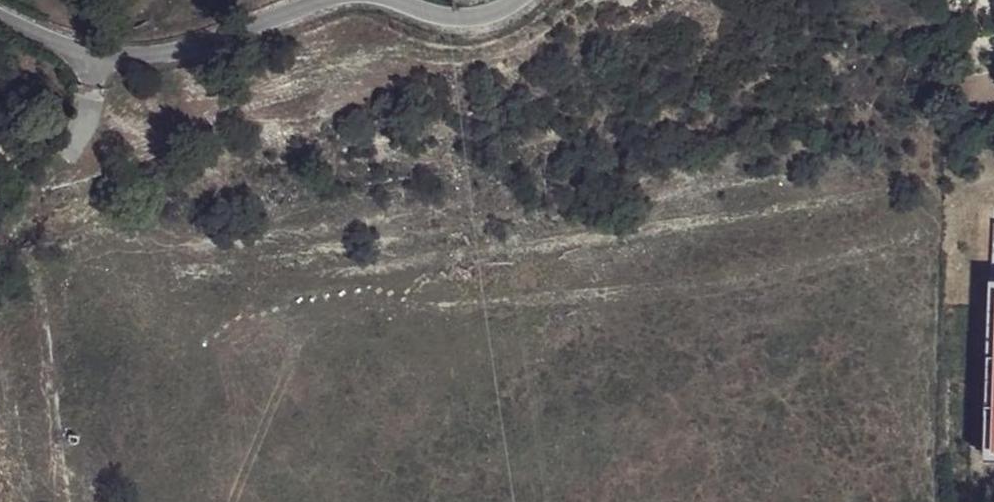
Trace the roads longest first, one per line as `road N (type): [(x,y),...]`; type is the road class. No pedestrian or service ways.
road 1 (unclassified): [(95,63),(191,47),(320,0)]
road 2 (unclassified): [(396,0),(470,18),(516,0)]

